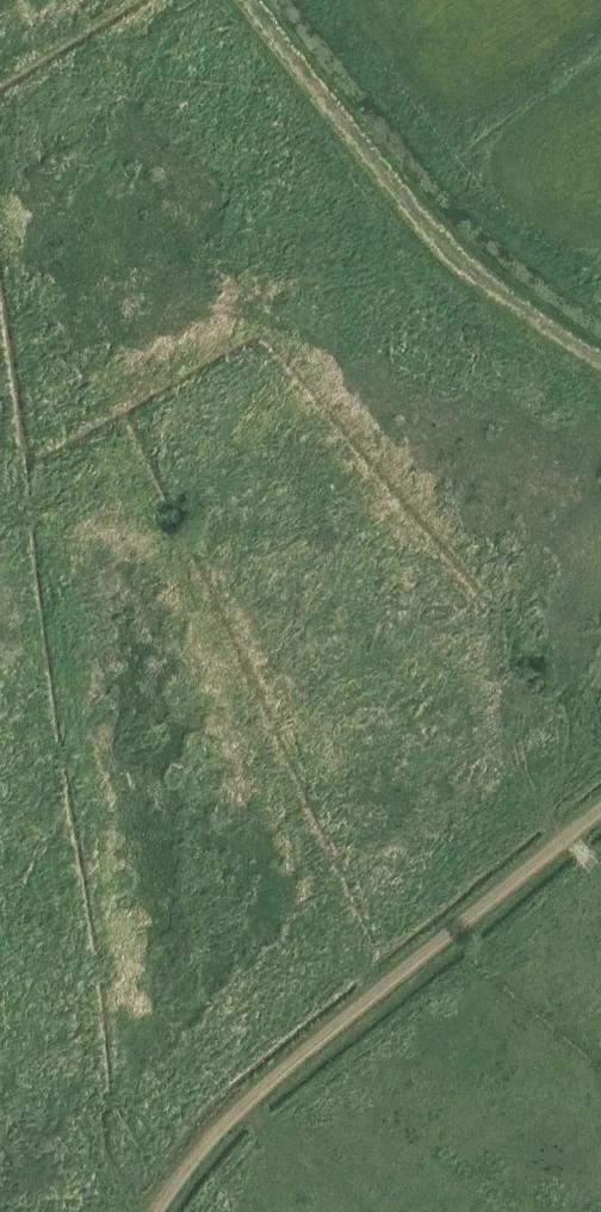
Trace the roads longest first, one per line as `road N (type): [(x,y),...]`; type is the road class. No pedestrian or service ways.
road 1 (track): [(153,1211),(188,1161),(252,1096),(600,809)]

